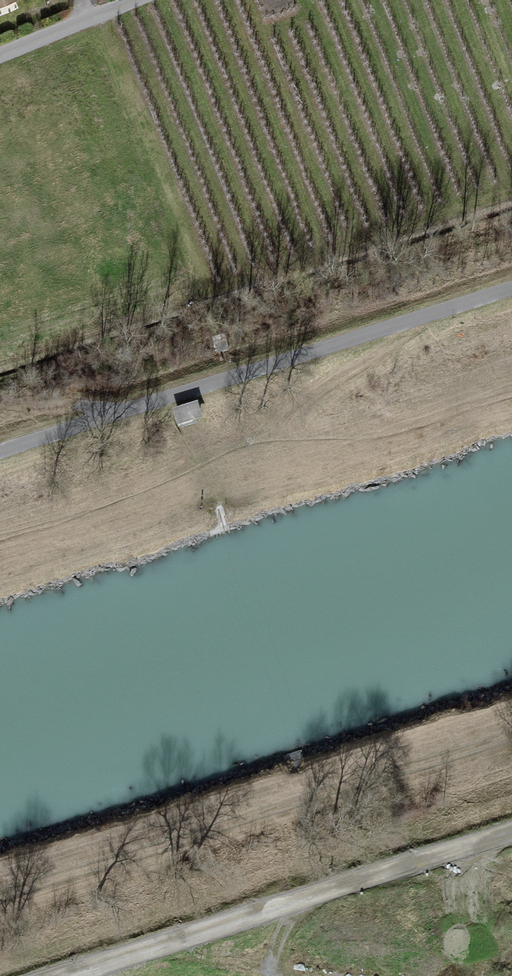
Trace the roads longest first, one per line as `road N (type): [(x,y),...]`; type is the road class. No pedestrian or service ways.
road 1 (track): [(0,451),(511,289)]
road 2 (track): [(75,975),(511,835)]
road 3 (residential): [(140,0),(0,56)]

